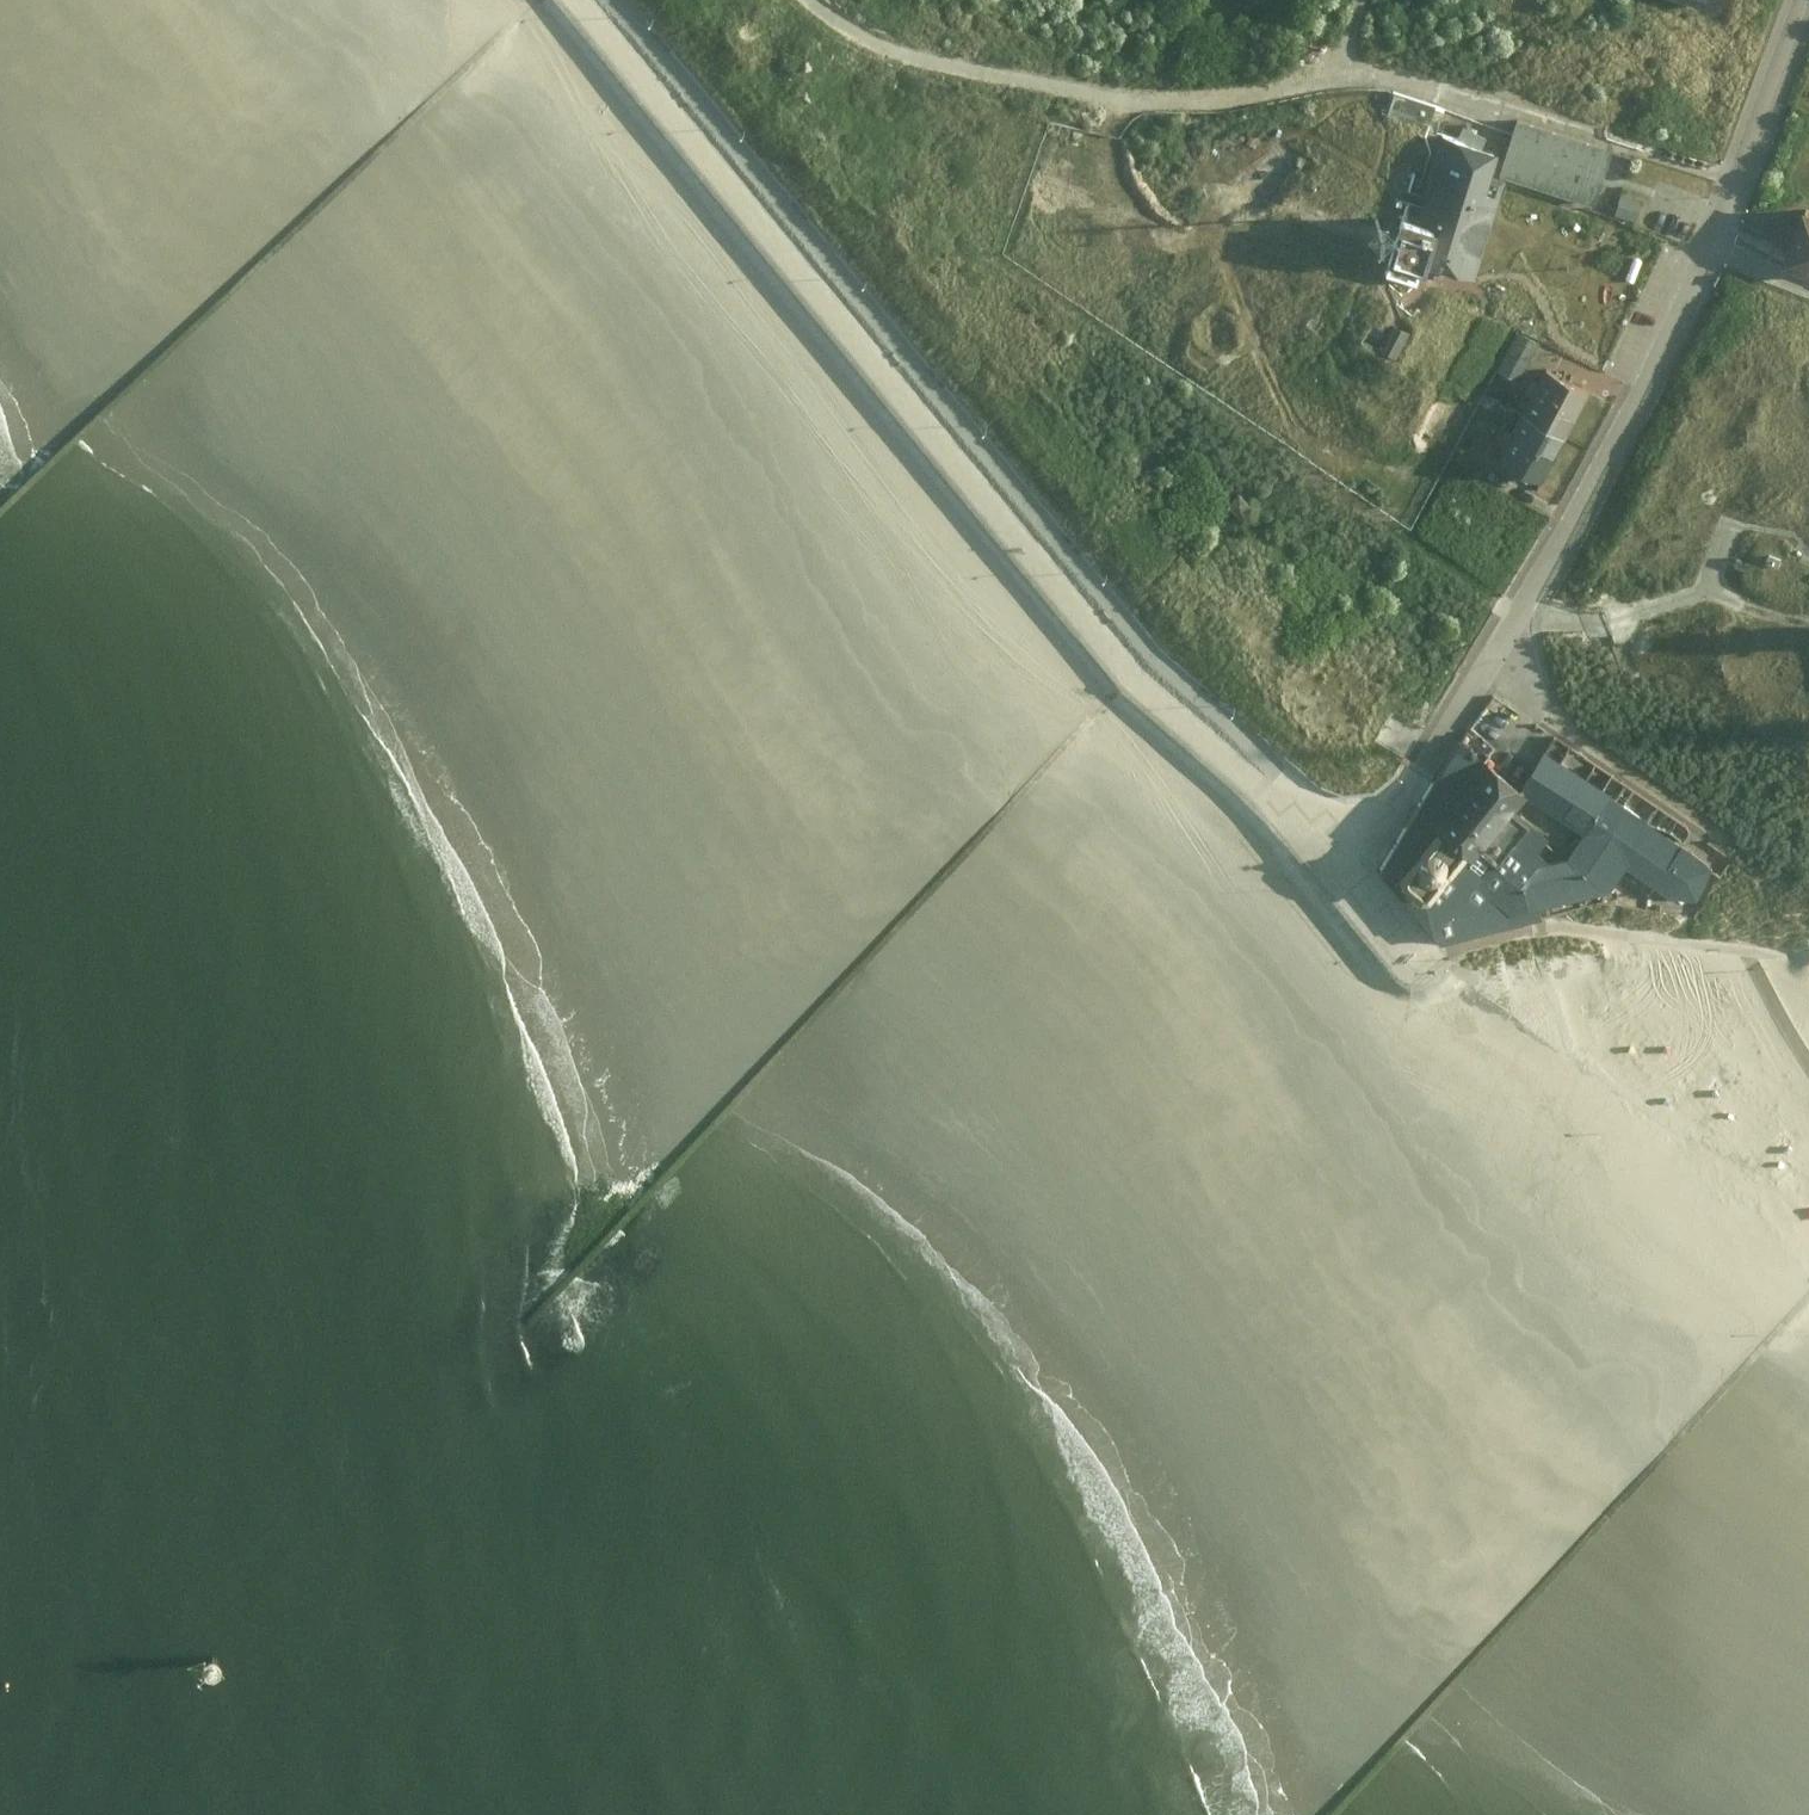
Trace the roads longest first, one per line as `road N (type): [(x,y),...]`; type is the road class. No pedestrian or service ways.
road 1 (residential): [(1806,0),(1700,268),(1600,471),(1406,802)]

